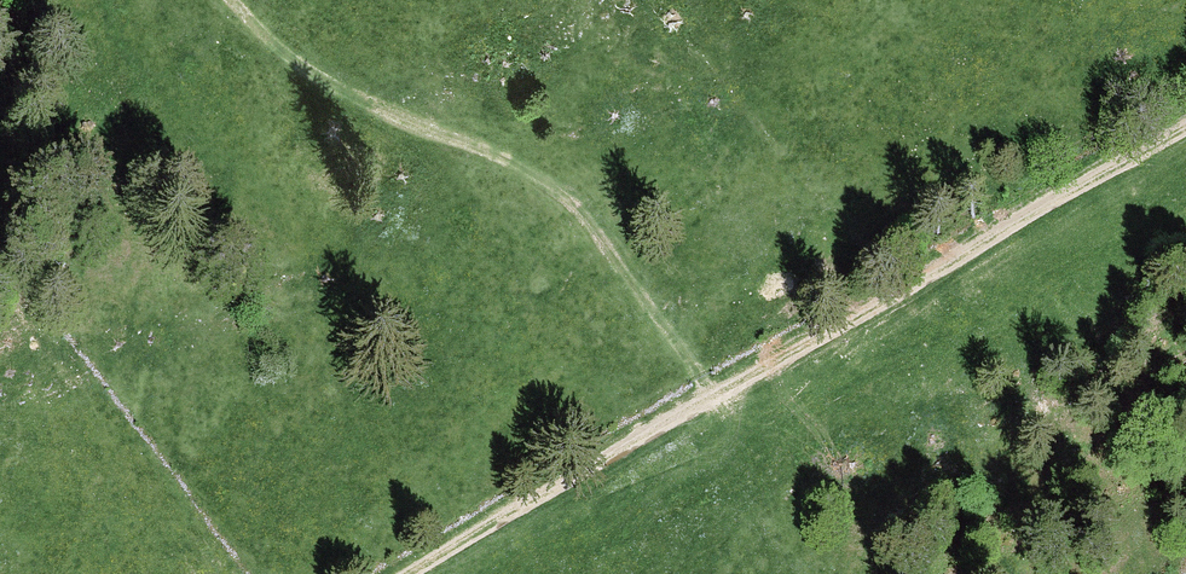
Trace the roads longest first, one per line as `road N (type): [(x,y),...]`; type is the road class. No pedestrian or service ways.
road 1 (track): [(1185,135),(639,439),(428,573)]
road 2 (track): [(229,0),(576,211),(713,400)]

